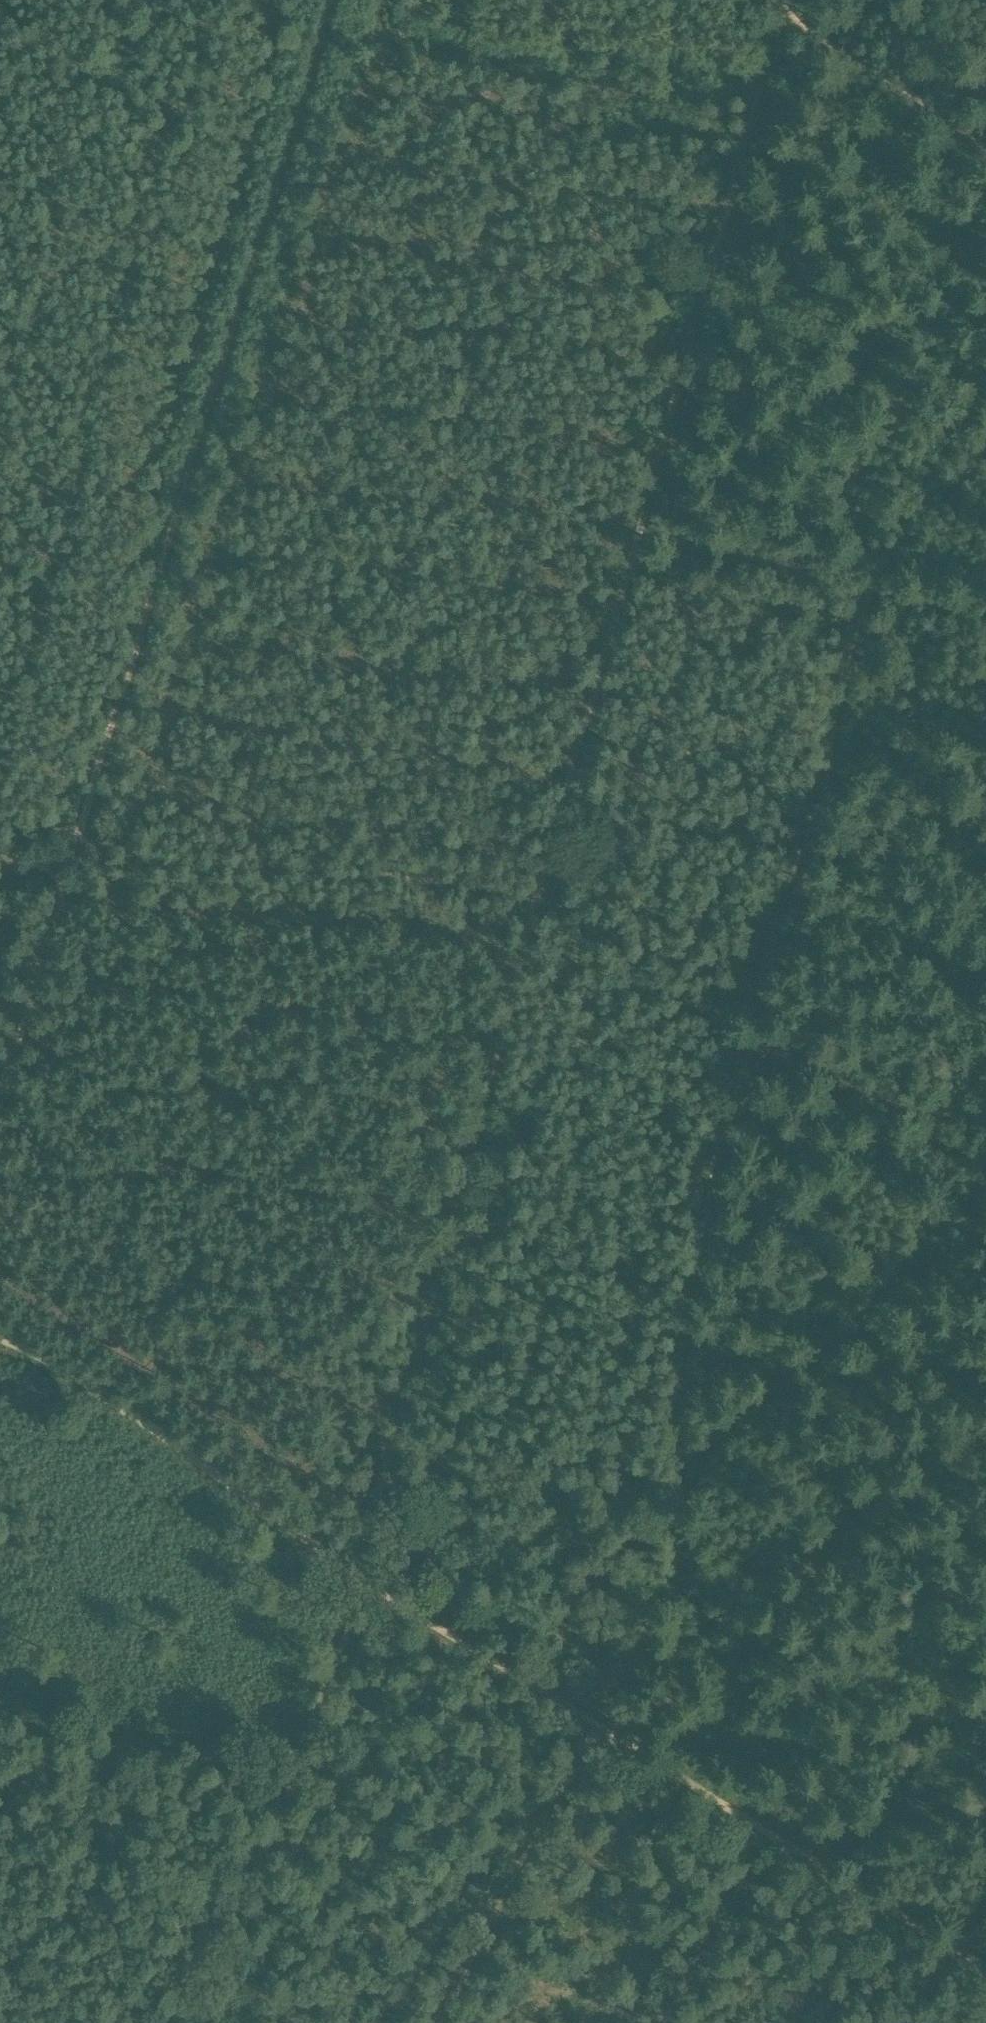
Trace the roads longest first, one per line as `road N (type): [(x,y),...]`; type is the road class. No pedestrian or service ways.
road 1 (track): [(0,1343),(134,1421),(440,1638),(758,1825),(985,1987)]
road 2 (track): [(985,450),(908,523),(872,584),(840,689),(819,805),(739,992),(729,1034),(835,1096),(931,1117),(985,1114)]
road 3 (track): [(985,147),(785,0)]

